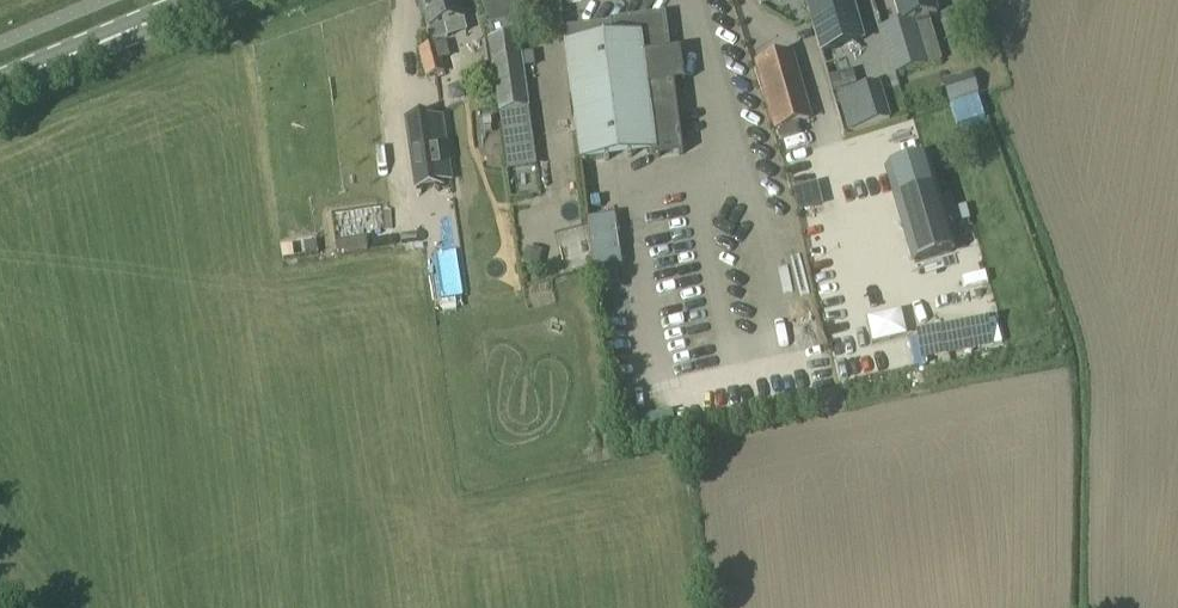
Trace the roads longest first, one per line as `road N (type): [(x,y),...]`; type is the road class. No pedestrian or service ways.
road 1 (secondary): [(205,0),(0,87)]

